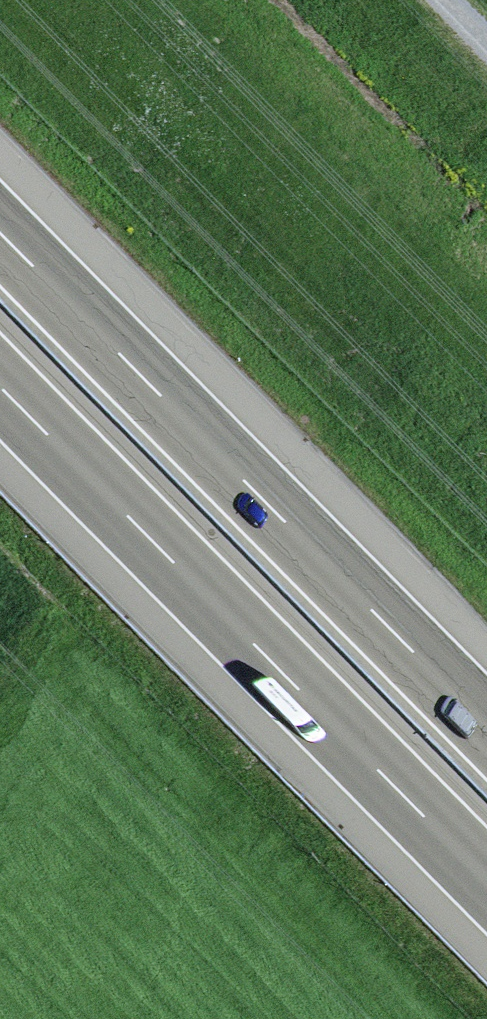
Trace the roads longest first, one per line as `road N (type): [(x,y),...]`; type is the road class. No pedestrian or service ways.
road 1 (motorway): [(486,726),(0,232)]
road 2 (motorway): [(0,384),(486,878)]

